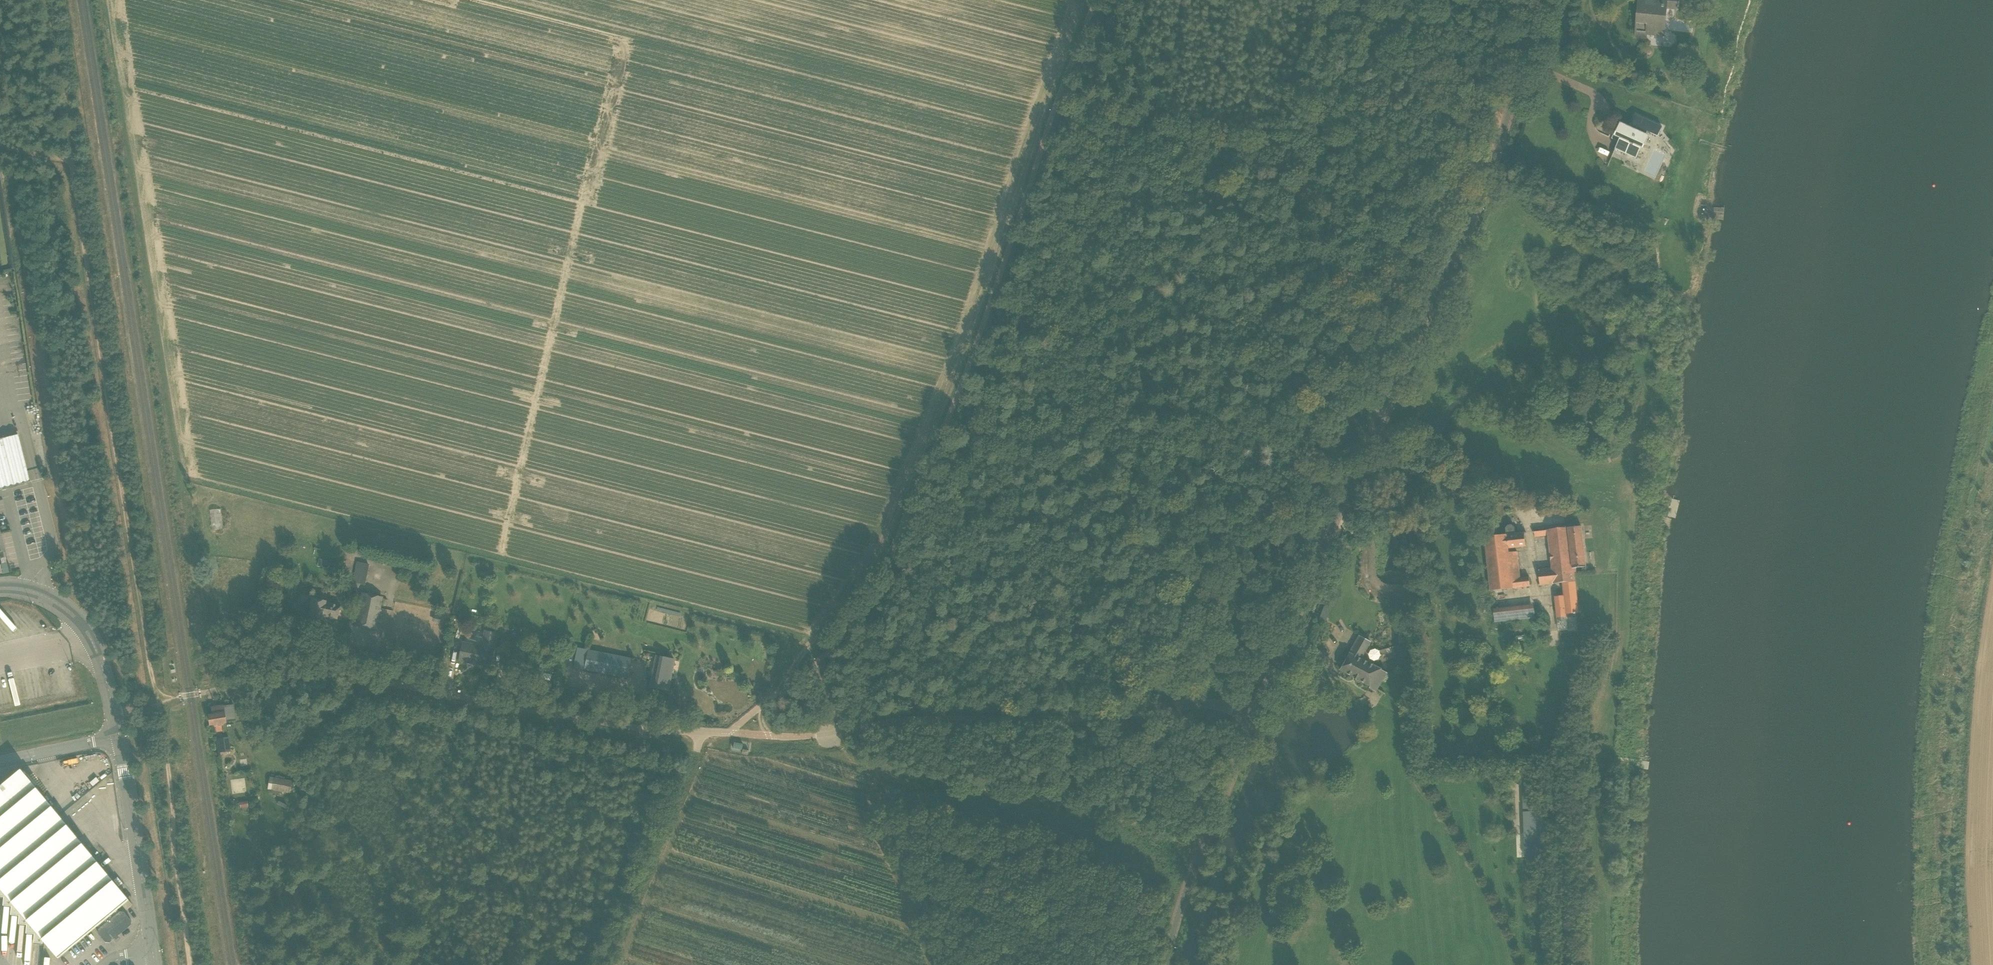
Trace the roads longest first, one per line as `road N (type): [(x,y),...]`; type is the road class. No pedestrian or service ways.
road 1 (unclassified): [(113,711),(324,675),(602,723),(737,733),(819,736),(893,722),(1076,718),(1207,703),(1257,711)]
road 2 (unclassified): [(1257,711),(1374,428),(1488,182),(1546,0)]
road 3 (track): [(219,689),(209,664),(108,0)]
road 4 (track): [(73,162),(161,701)]
road 5 (unclassified): [(1164,964),(1257,711)]
road 6 (track): [(191,964),(161,701)]
road 7 (tertiary): [(119,737),(153,954)]
road 8 (unclassified): [(32,592),(53,548),(26,432)]
road 9 (track): [(46,0),(73,162)]
road 10 (tertiary): [(32,592),(66,610),(90,638),(113,711)]
road 11 (track): [(1546,964),(1521,840)]
road 12 (unclassified): [(0,762),(119,737)]

